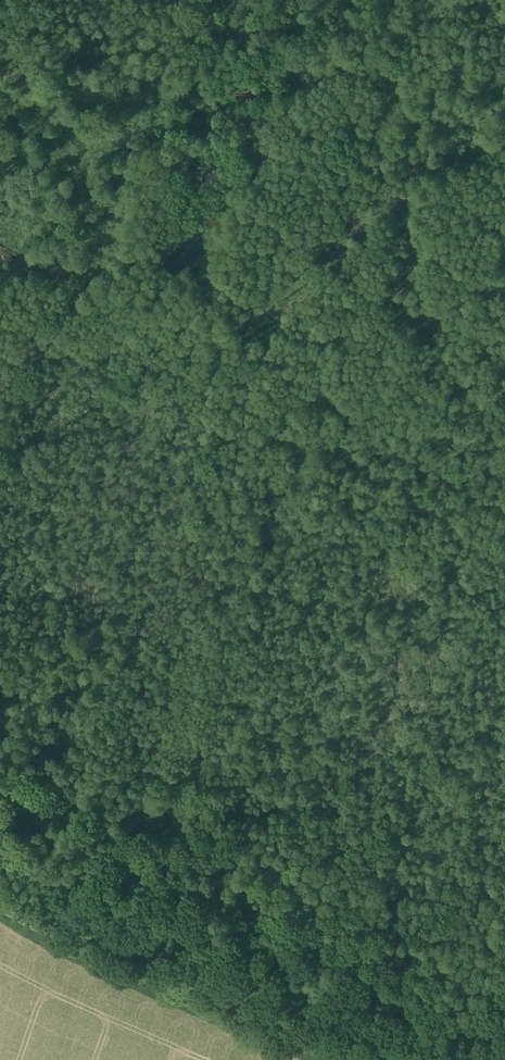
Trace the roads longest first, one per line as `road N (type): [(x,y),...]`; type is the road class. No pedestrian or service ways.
road 1 (track): [(469,1059),(373,1020),(209,1008),(0,909)]

